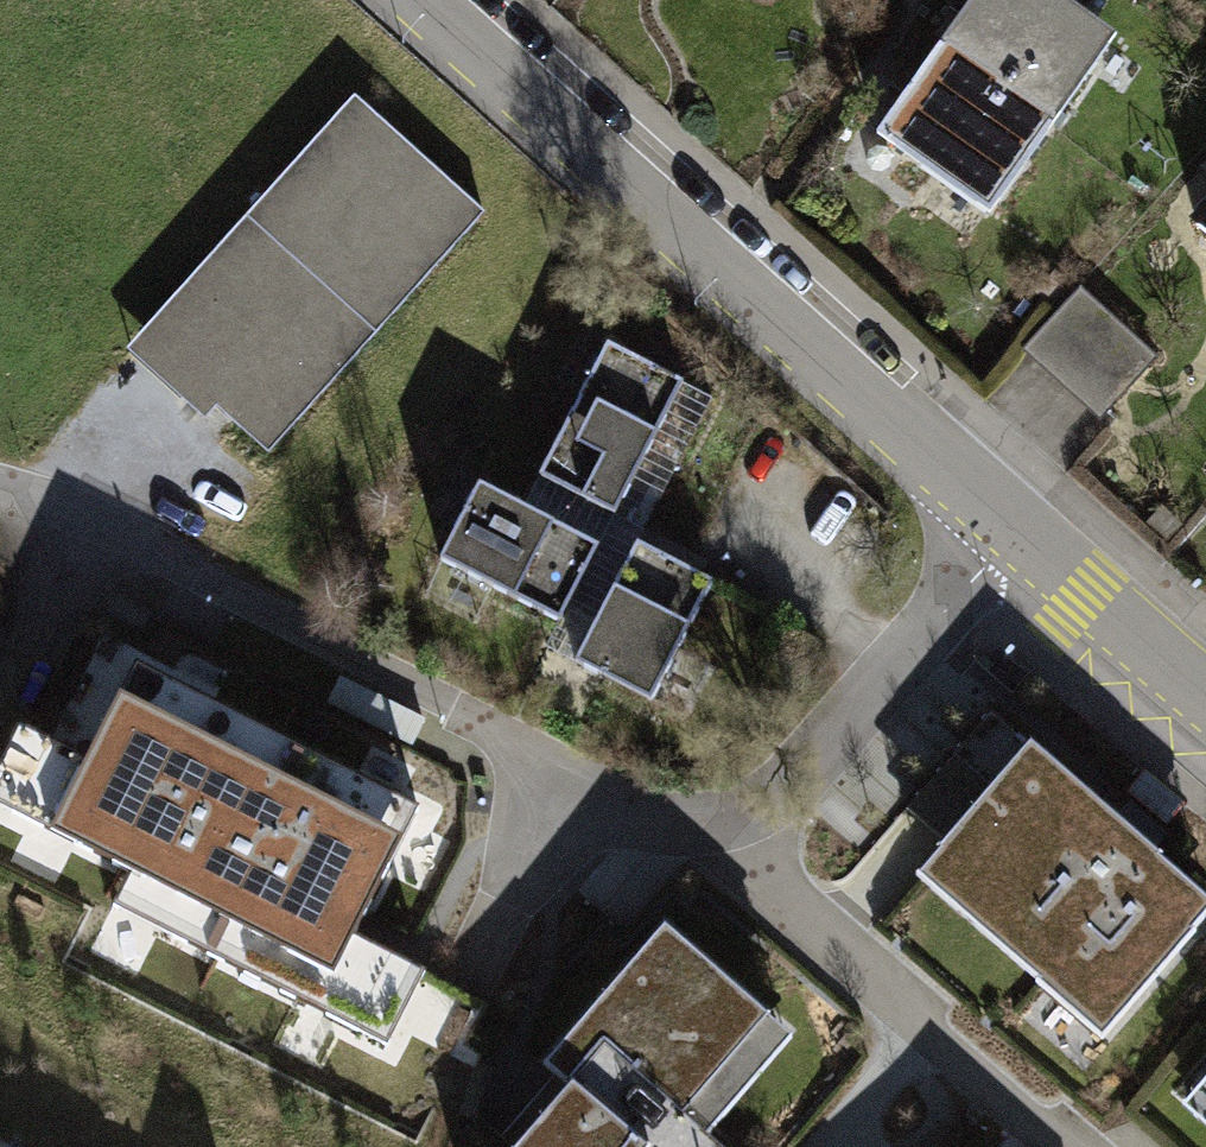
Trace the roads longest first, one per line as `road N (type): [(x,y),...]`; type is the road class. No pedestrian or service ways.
road 1 (residential): [(0,492),(139,536),(567,787),(660,822),(749,810)]
road 2 (residential): [(1015,535),(423,0)]
road 3 (residential): [(749,810),(790,904),(1066,1146)]
road 4 (residential): [(749,810),(797,773),(1015,535)]
road 5 (residential): [(1205,698),(1015,535)]

